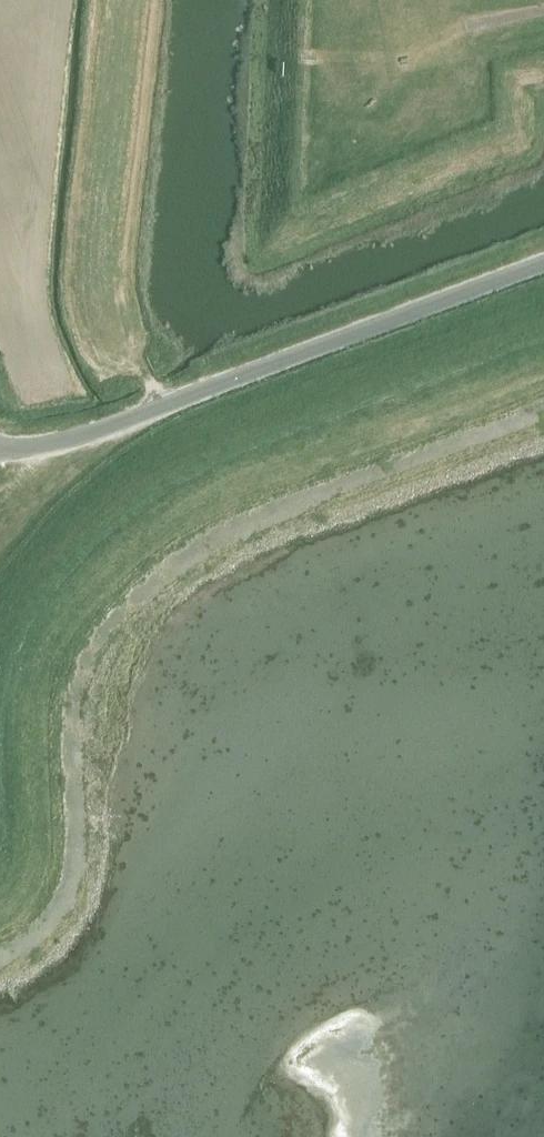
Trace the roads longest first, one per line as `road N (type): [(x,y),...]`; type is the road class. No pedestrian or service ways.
road 1 (unclassified): [(0,450),(86,435),(543,266)]

